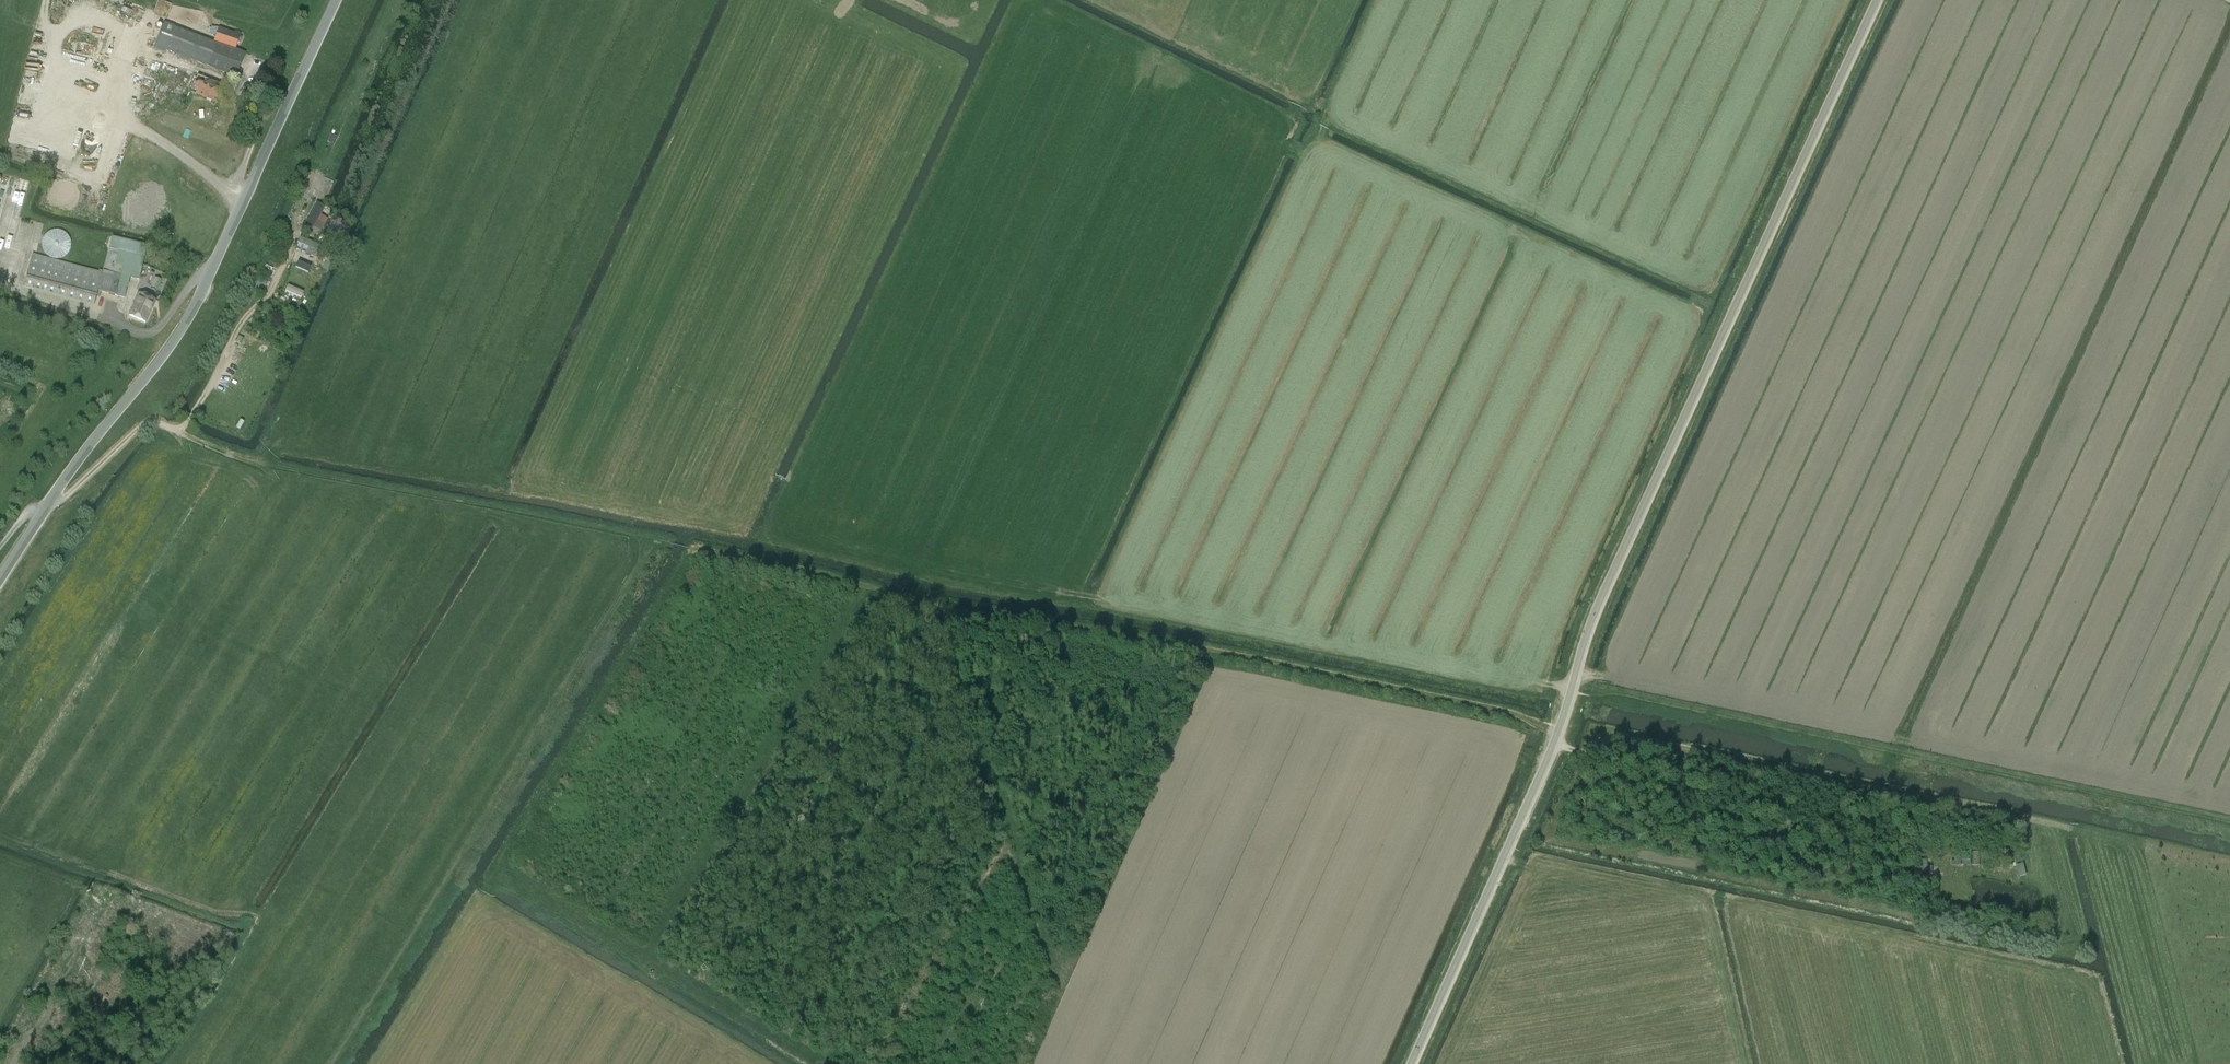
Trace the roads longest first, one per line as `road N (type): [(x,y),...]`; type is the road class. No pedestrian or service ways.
road 1 (unclassified): [(1411,1063),(1554,744),(1596,605),(1880,0)]
road 2 (track): [(1558,734),(1511,710),(689,548)]
road 3 (unclassified): [(0,579),(195,309),(336,0)]
road 4 (track): [(2080,827),(1593,724),(1583,753),(1554,744)]
road 5 (track): [(666,542),(263,466),(172,429)]

